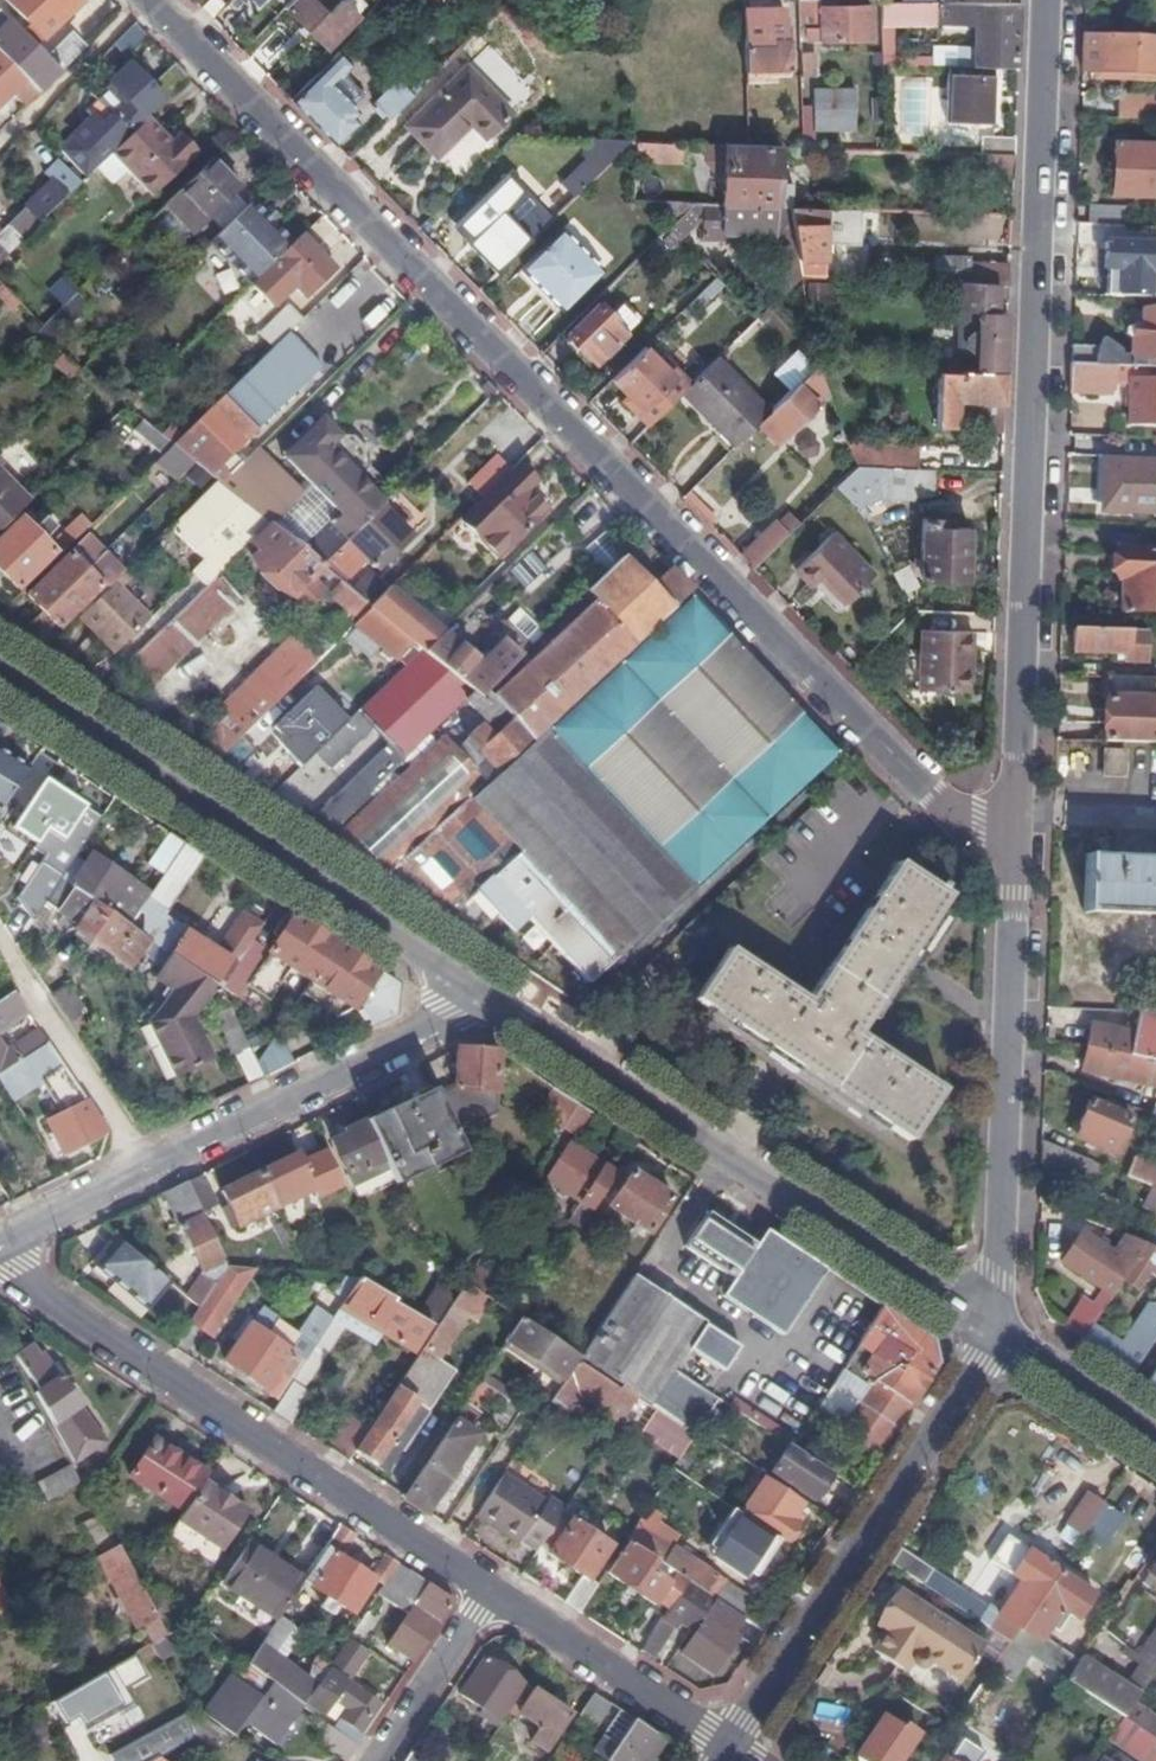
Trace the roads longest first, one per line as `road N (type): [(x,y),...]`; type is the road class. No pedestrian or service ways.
road 1 (residential): [(1017,831),(977,825),(929,793),(154,0)]
road 2 (residential): [(1017,831),(1047,0)]
road 3 (residential): [(498,996),(0,667)]
road 4 (residential): [(991,1326),(498,996)]
road 5 (residential): [(0,1260),(494,1586)]
road 6 (residential): [(991,1326),(1001,1276),(1017,831)]
road 7 (residential): [(991,1326),(980,1362),(733,1746)]
road 8 (residential): [(498,996),(150,1170)]
road 9 (residential): [(494,1586),(733,1746)]
road 10 (residential): [(150,1170),(0,945)]
road 11 (residential): [(494,1586),(377,1760)]
road 12 (residential): [(1155,1436),(991,1326)]
road 13 (residential): [(150,1170),(0,1245)]

